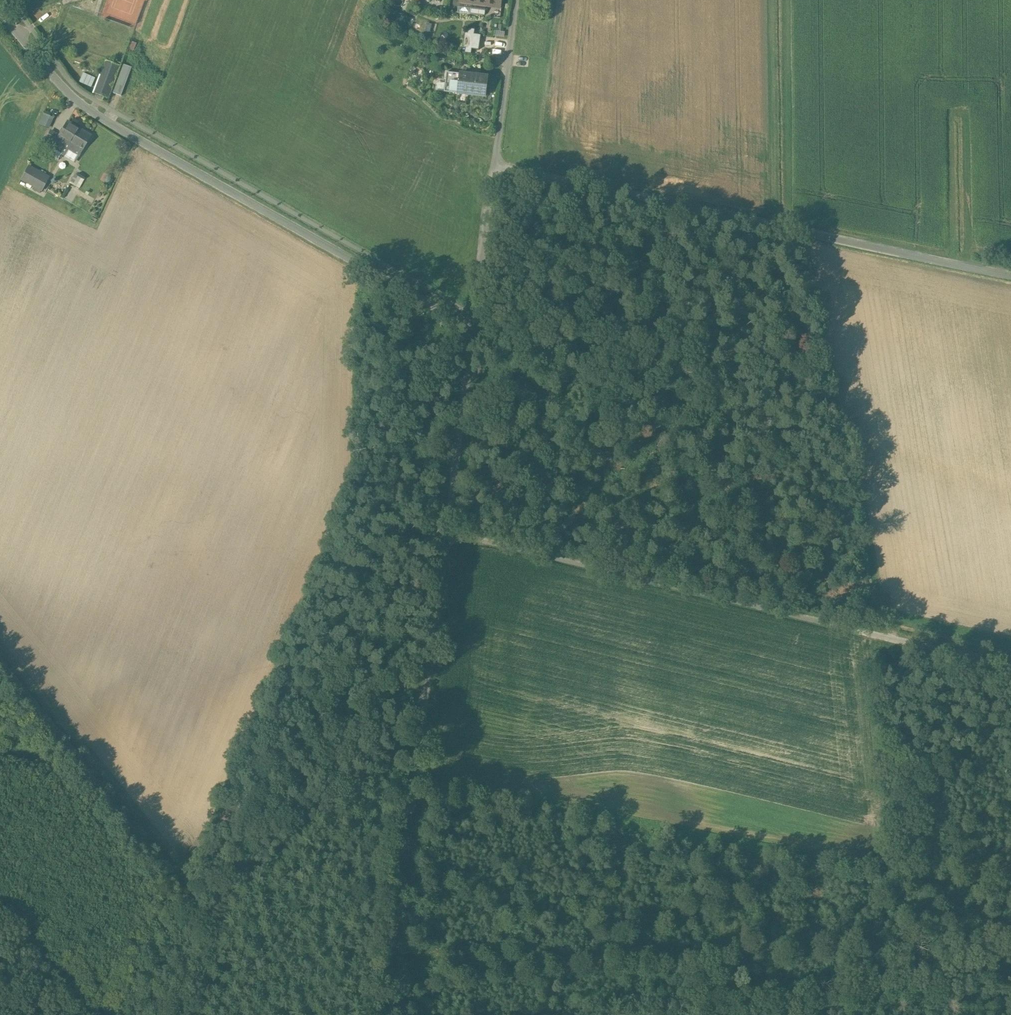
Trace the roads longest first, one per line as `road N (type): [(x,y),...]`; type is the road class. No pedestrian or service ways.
road 1 (unclassified): [(1010,665),(448,535),(473,328)]
road 2 (unclassified): [(1010,275),(496,169),(473,328)]
road 3 (unclassified): [(473,328),(74,103),(0,17)]
road 4 (track): [(427,700),(387,1014)]
road 5 (track): [(496,169),(520,0)]
road 6 (track): [(448,535),(427,700)]

